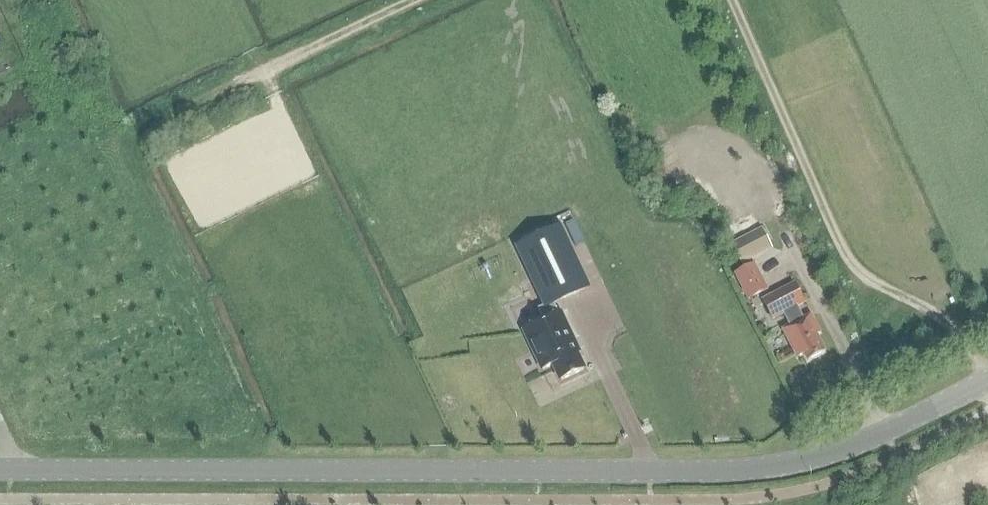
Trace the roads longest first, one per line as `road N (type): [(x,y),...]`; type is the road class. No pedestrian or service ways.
road 1 (tertiary): [(0,468),(759,467),(866,440),(987,380)]
road 2 (track): [(733,0),(842,250),(866,278),(952,329),(986,381)]
road 3 (track): [(146,126),(412,0)]

